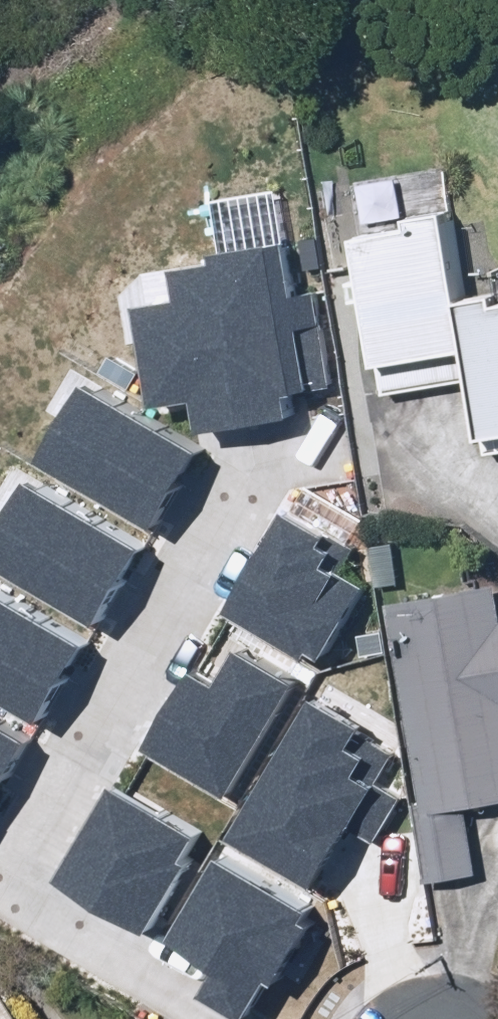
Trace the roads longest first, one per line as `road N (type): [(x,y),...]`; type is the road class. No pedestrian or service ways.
road 1 (residential): [(0,885),(248,473),(343,454)]
road 2 (residential): [(208,1018),(0,900)]

